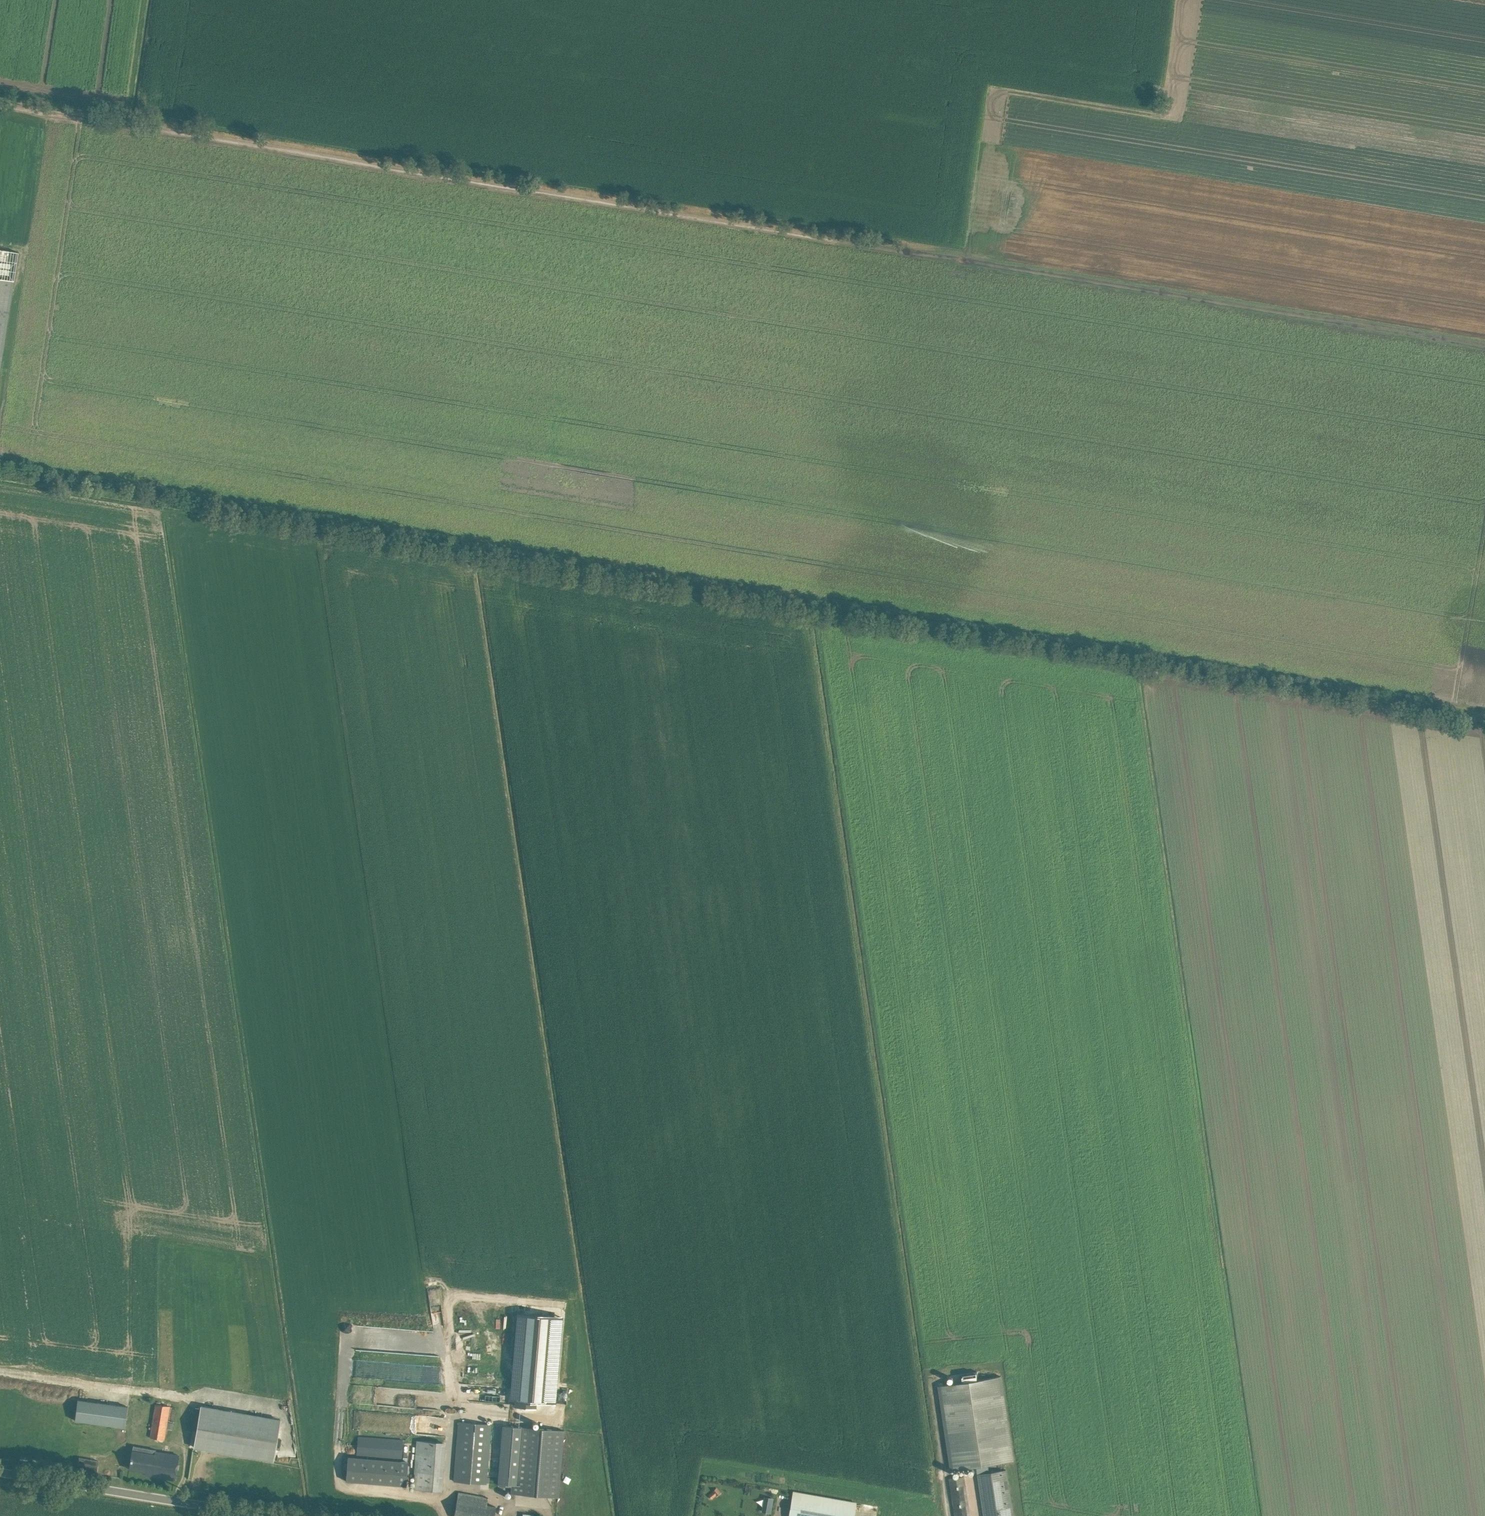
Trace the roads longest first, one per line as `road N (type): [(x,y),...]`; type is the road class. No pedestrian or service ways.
road 1 (track): [(0,104),(1484,345)]
road 2 (unclassified): [(269,1515),(0,1471)]

